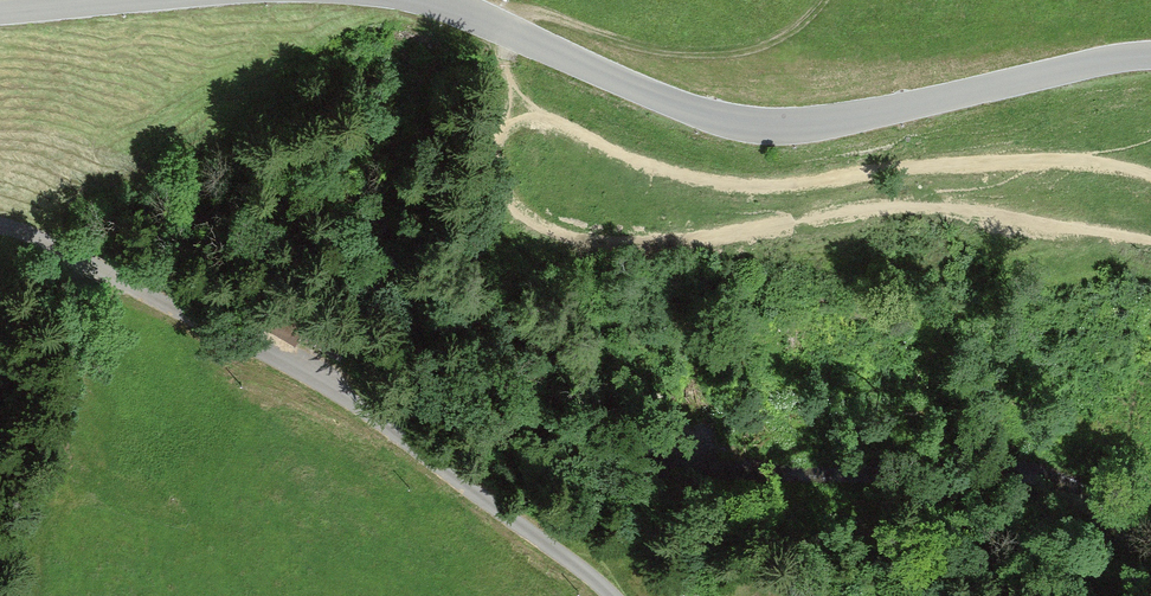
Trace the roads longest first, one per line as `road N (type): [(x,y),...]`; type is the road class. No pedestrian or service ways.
road 1 (tertiary): [(398,0),(482,20),(598,77),(733,125),(845,123),(1150,60)]
road 2 (unclassified): [(0,228),(305,372),(613,595)]
road 3 (track): [(482,20),(534,10),(646,52),(731,57),(824,9),(827,0)]
road 4 (tertiary): [(0,18),(187,0)]

